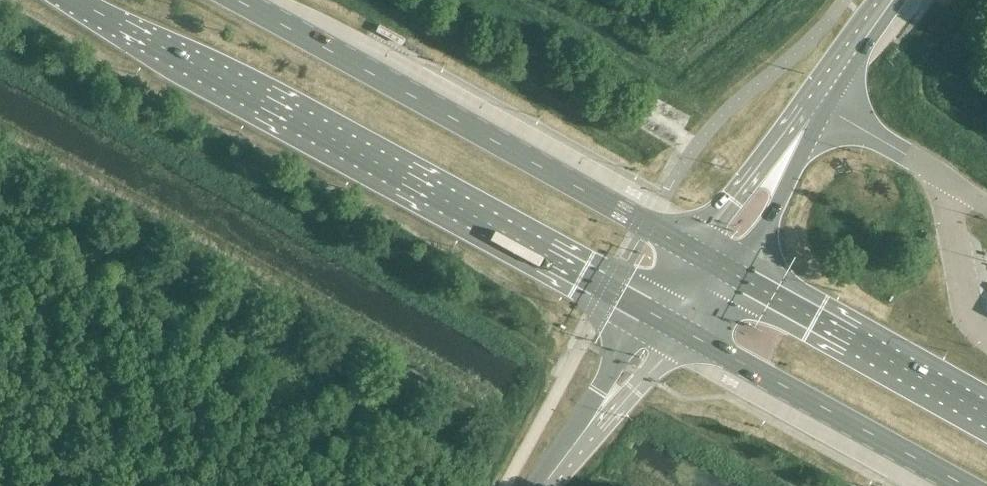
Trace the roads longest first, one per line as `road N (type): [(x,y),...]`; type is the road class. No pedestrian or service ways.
road 1 (primary): [(68,0),(649,312)]
road 2 (track): [(533,435),(0,152)]
road 3 (primary): [(694,254),(356,57),(240,0)]
road 4 (primary): [(686,331),(949,485)]
road 5 (primary): [(986,406),(732,273)]
road 6 (secondary): [(784,155),(891,0)]
road 7 (secondary): [(784,155),(734,199),(694,254)]
road 8 (secondary): [(732,273),(773,221),(784,155)]
road 9 (unclassified): [(593,423),(648,379),(686,331)]
road 10 (unclassified): [(649,312),(614,359),(593,423)]

